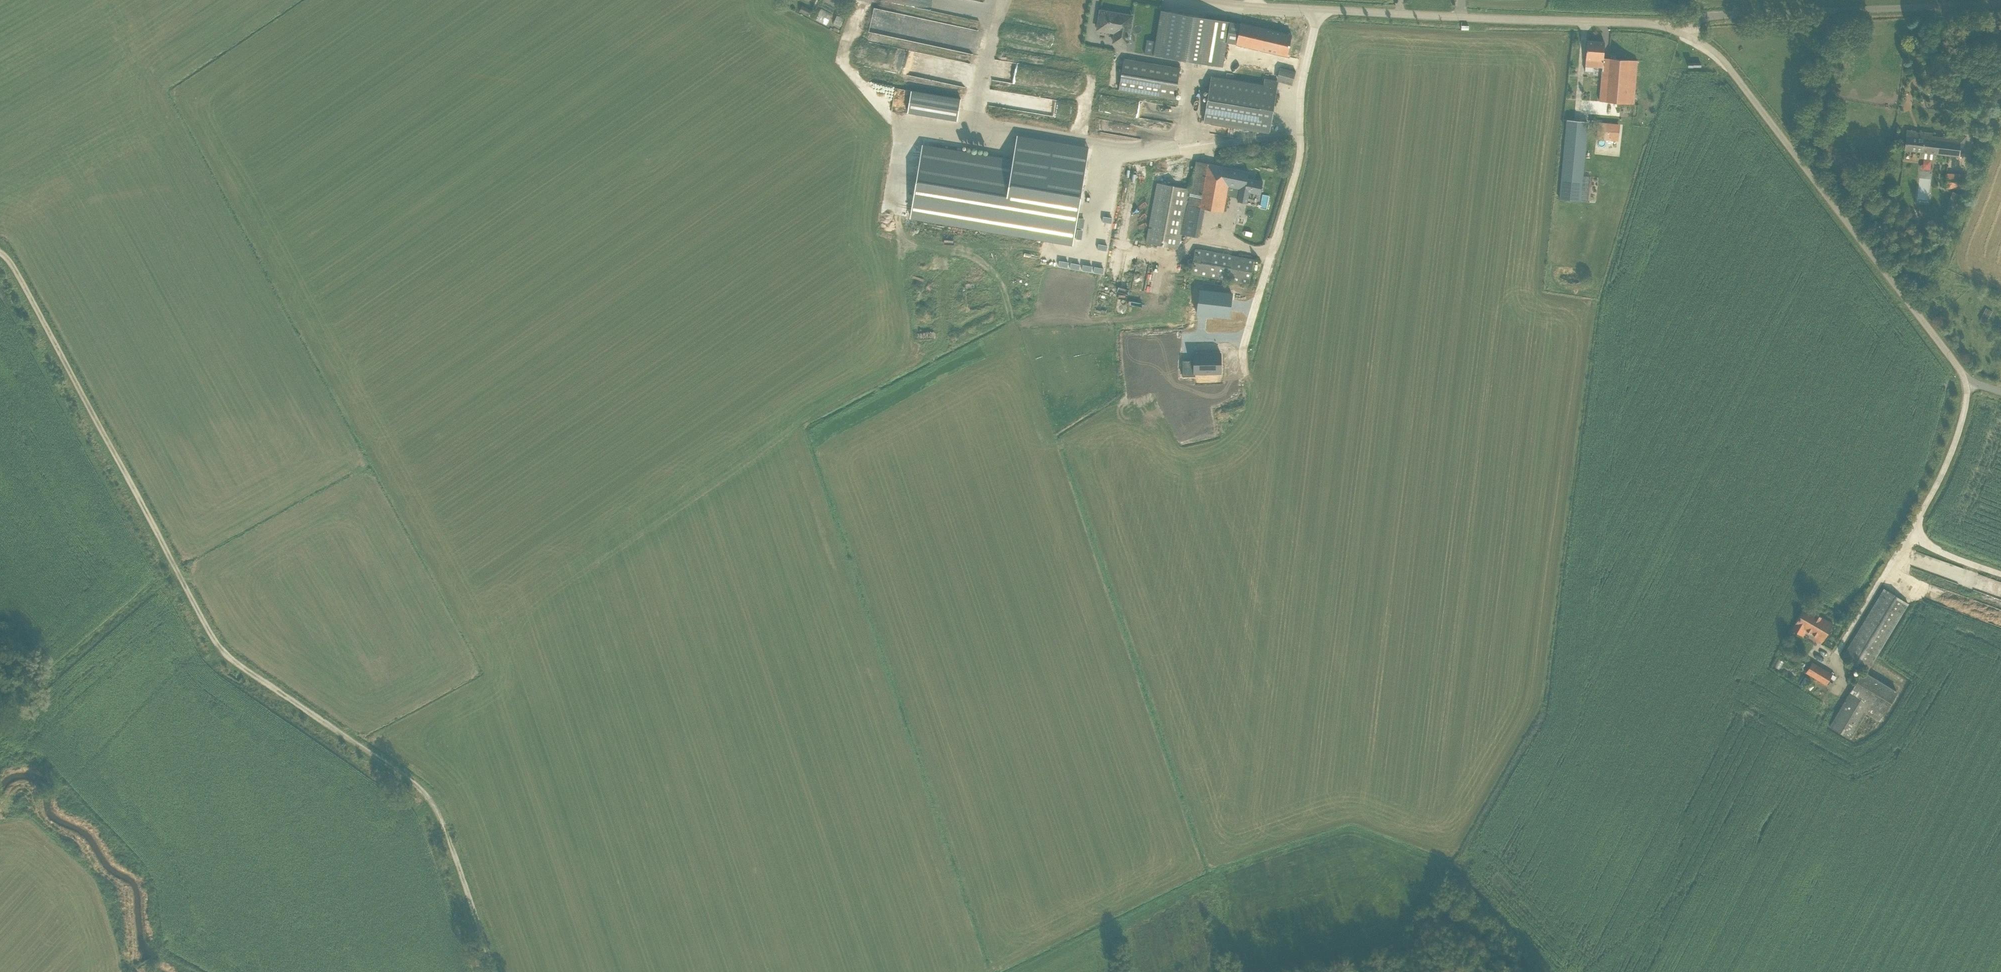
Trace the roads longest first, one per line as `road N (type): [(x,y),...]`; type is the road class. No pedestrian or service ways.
road 1 (track): [(0,253),(220,651),(432,801),(490,971)]
road 2 (unclassified): [(1965,385),(1730,69),(1702,44)]
road 3 (unclassified): [(1315,11),(1301,153),(1244,343),(1244,368)]
road 4 (unclassified): [(1674,31),(1315,11)]
road 5 (unclassified): [(2000,3),(1724,15),(1674,31)]
road 6 (unclassified): [(1911,529),(1954,446),(1965,385)]

